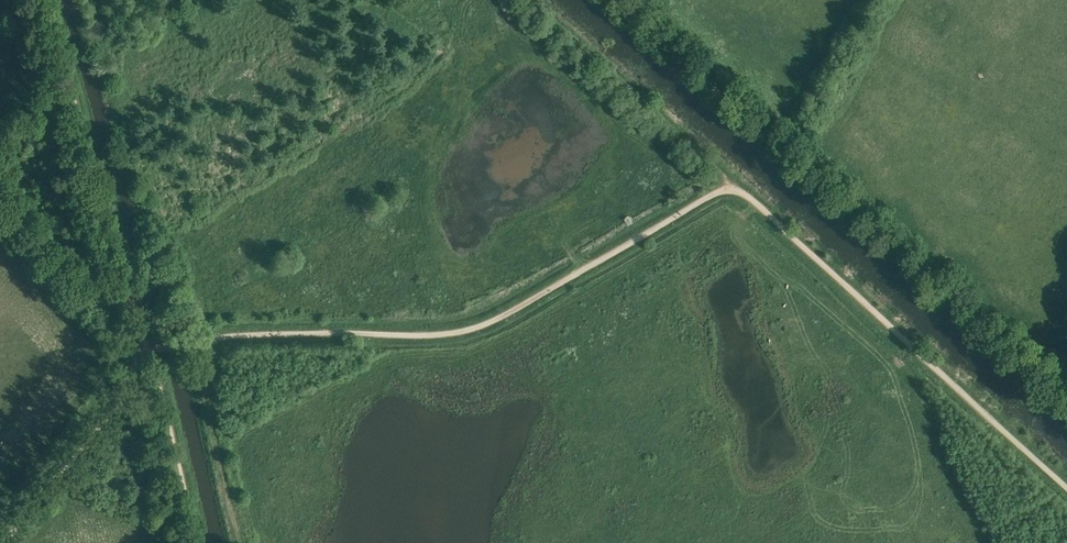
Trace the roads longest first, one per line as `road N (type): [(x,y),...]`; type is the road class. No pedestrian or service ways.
road 1 (track): [(736,183),(486,327),(440,338),(237,335),(145,353)]
road 2 (track): [(1066,485),(736,183)]
road 3 (track): [(736,183),(537,0)]
road 4 (track): [(145,353),(120,399),(0,540)]
road 5 (track): [(208,339),(210,417),(240,542)]

